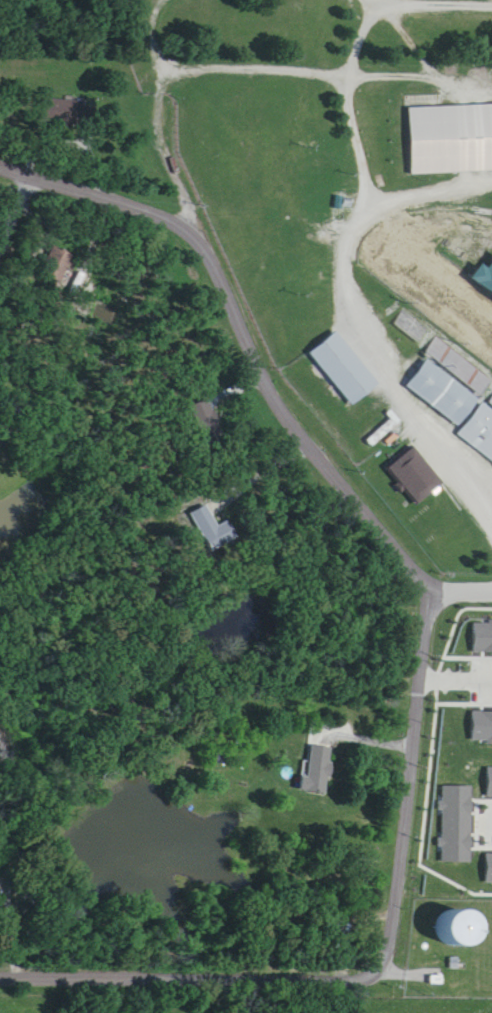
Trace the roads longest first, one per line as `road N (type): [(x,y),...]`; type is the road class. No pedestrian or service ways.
road 1 (residential): [(0,169),(204,233),(282,408),(336,484),(432,592),(385,976),(0,980)]

